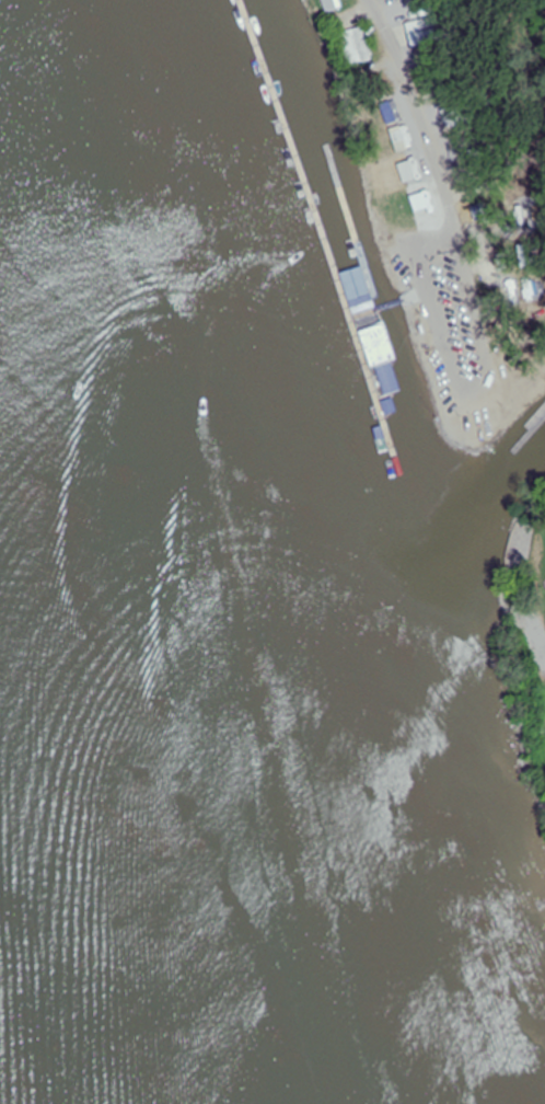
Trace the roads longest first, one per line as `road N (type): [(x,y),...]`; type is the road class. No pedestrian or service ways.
road 1 (residential): [(454,227),(370,0)]

